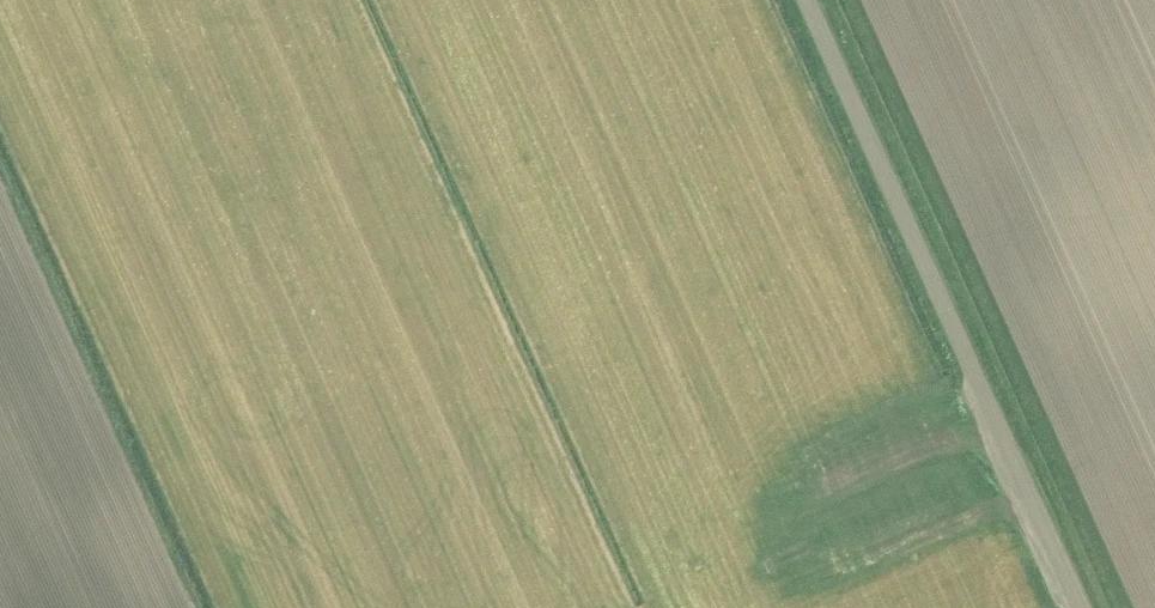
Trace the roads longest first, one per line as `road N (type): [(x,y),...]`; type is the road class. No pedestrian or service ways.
road 1 (unclassified): [(1081,607),(806,0)]

